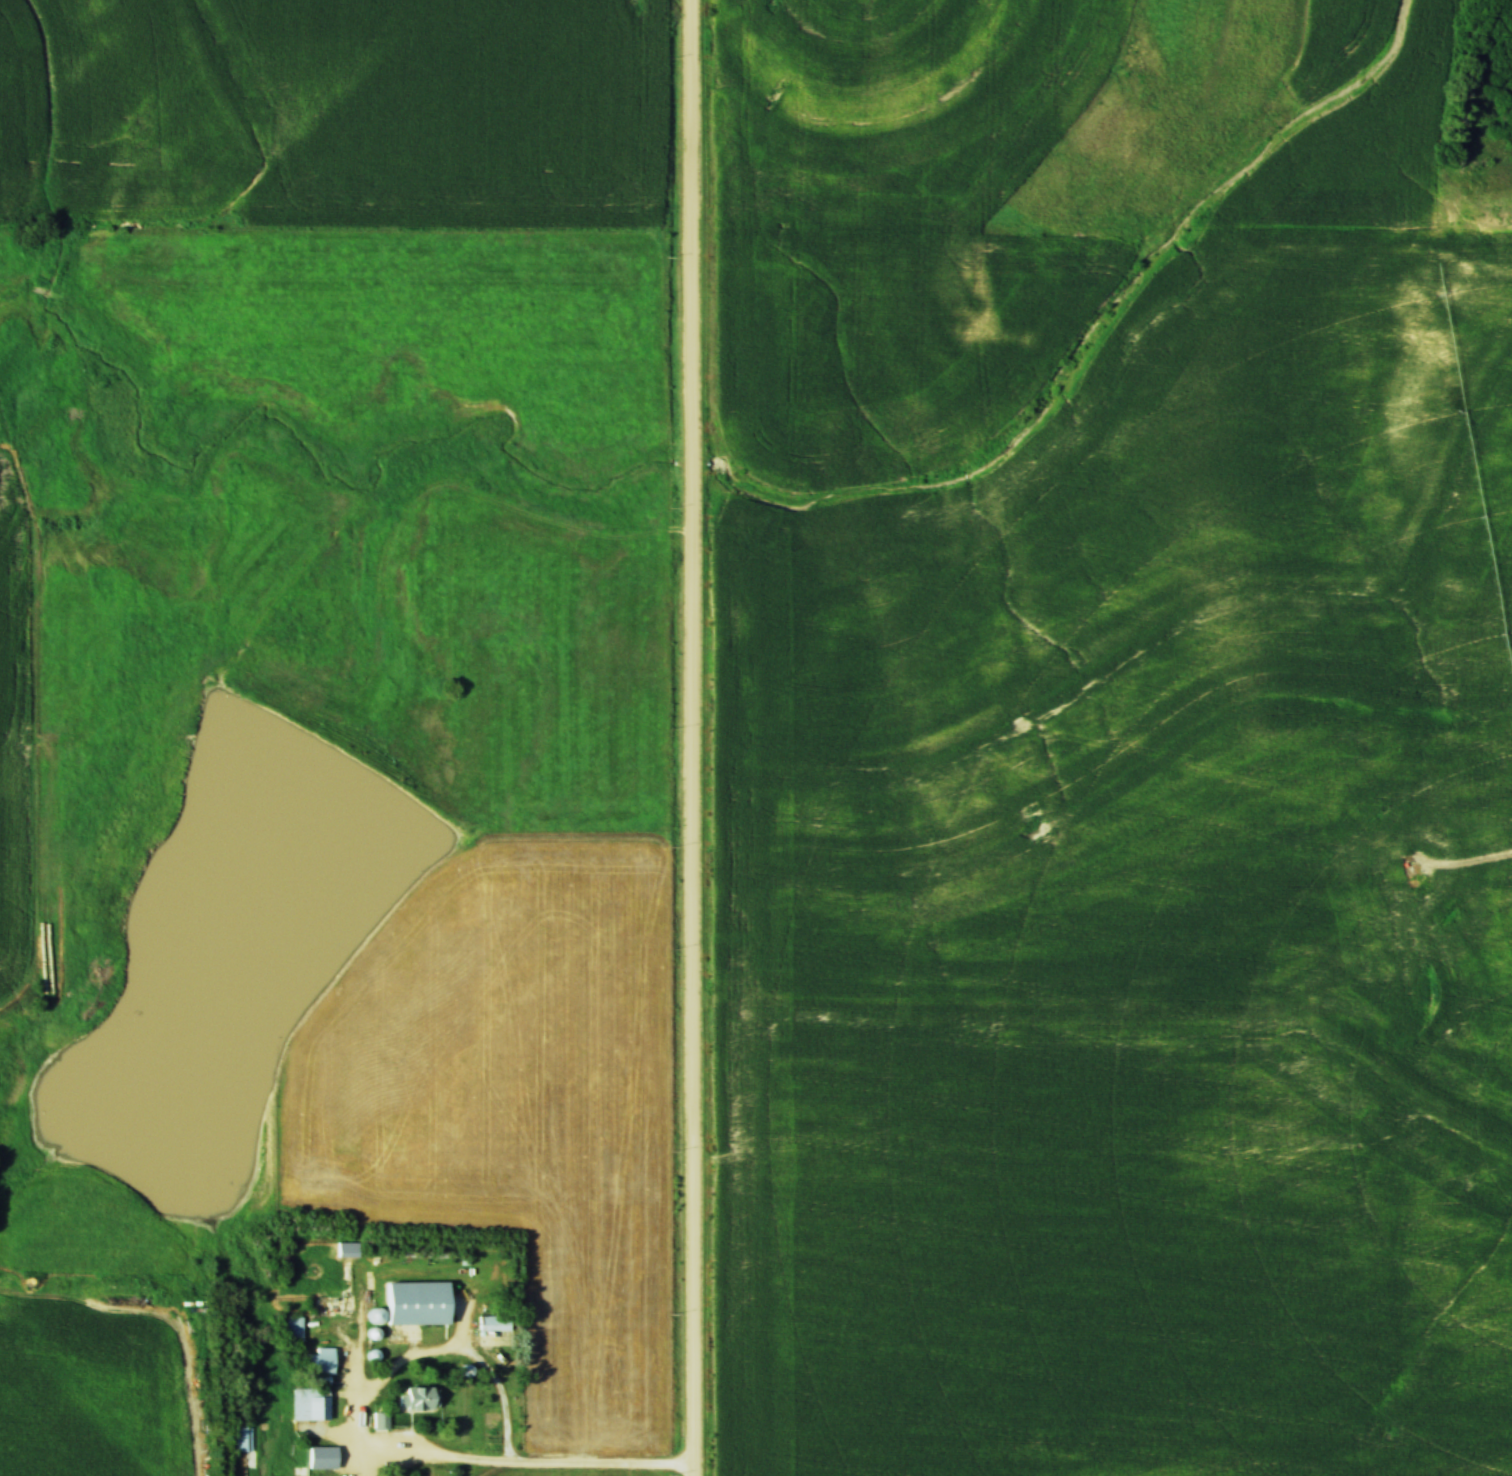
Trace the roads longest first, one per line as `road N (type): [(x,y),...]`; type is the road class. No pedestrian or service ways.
road 1 (tertiary): [(695,1475),(692,0)]

